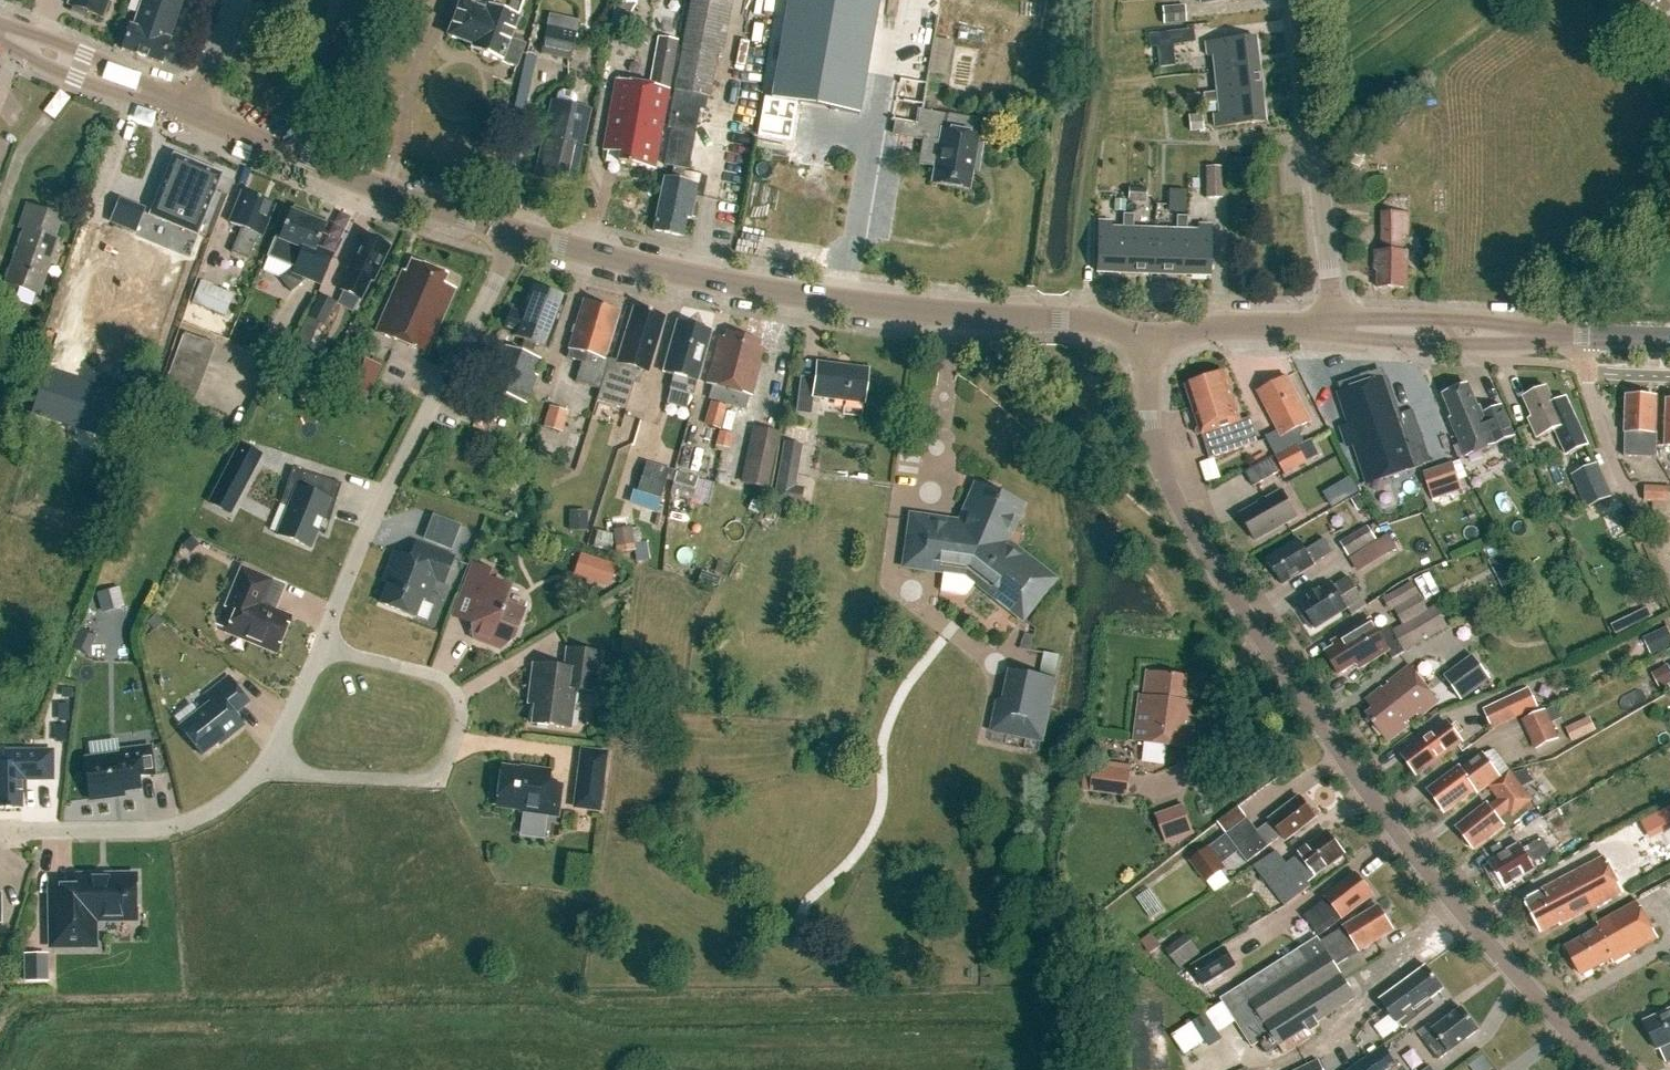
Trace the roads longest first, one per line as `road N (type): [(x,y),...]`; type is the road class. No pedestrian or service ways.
road 1 (tertiary): [(1606,1069),(1419,855),(1192,523),(1152,433),(1147,337)]
road 2 (secondary): [(1147,337),(1091,323),(791,293),(516,235)]
road 3 (residential): [(516,235),(391,481),(323,647)]
road 4 (residential): [(269,764),(299,775),(417,781),(450,762),(464,712),(457,689),(435,674),(323,647)]
road 5 (secondary): [(516,235),(196,114)]
road 6 (residential): [(1335,328),(1297,0)]
road 7 (residential): [(269,764),(210,810),(170,827),(0,830)]
road 8 (secondary): [(1585,336),(1335,328)]
road 9 (residential): [(1662,550),(1619,475),(1588,385),(1585,336)]
road 10 (secondary): [(196,114),(0,31)]
road 11 (secondary): [(1335,328),(1225,324),(1147,337)]
road 12 (residential): [(323,647),(269,764)]
road 13 (residential): [(196,114),(235,0)]

